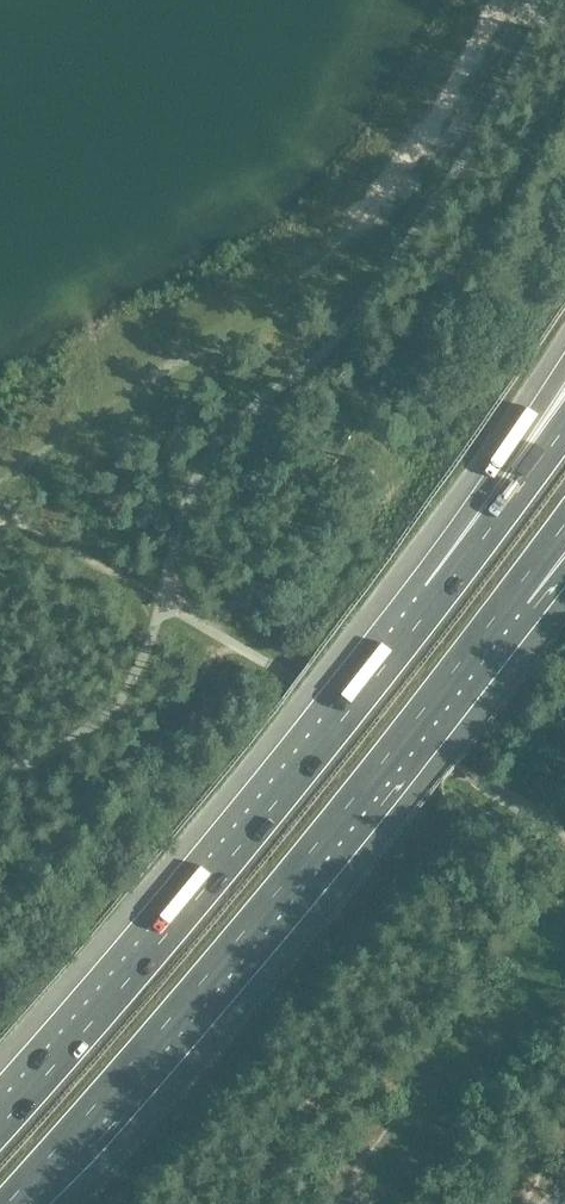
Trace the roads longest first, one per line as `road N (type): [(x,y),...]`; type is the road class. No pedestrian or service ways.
road 1 (motorway): [(3,1203),(200,983),(513,595)]
road 2 (motorway): [(440,595),(216,876),(0,1125)]
road 3 (motorway): [(564,378),(440,595)]
road 4 (motorway): [(564,420),(440,595)]

